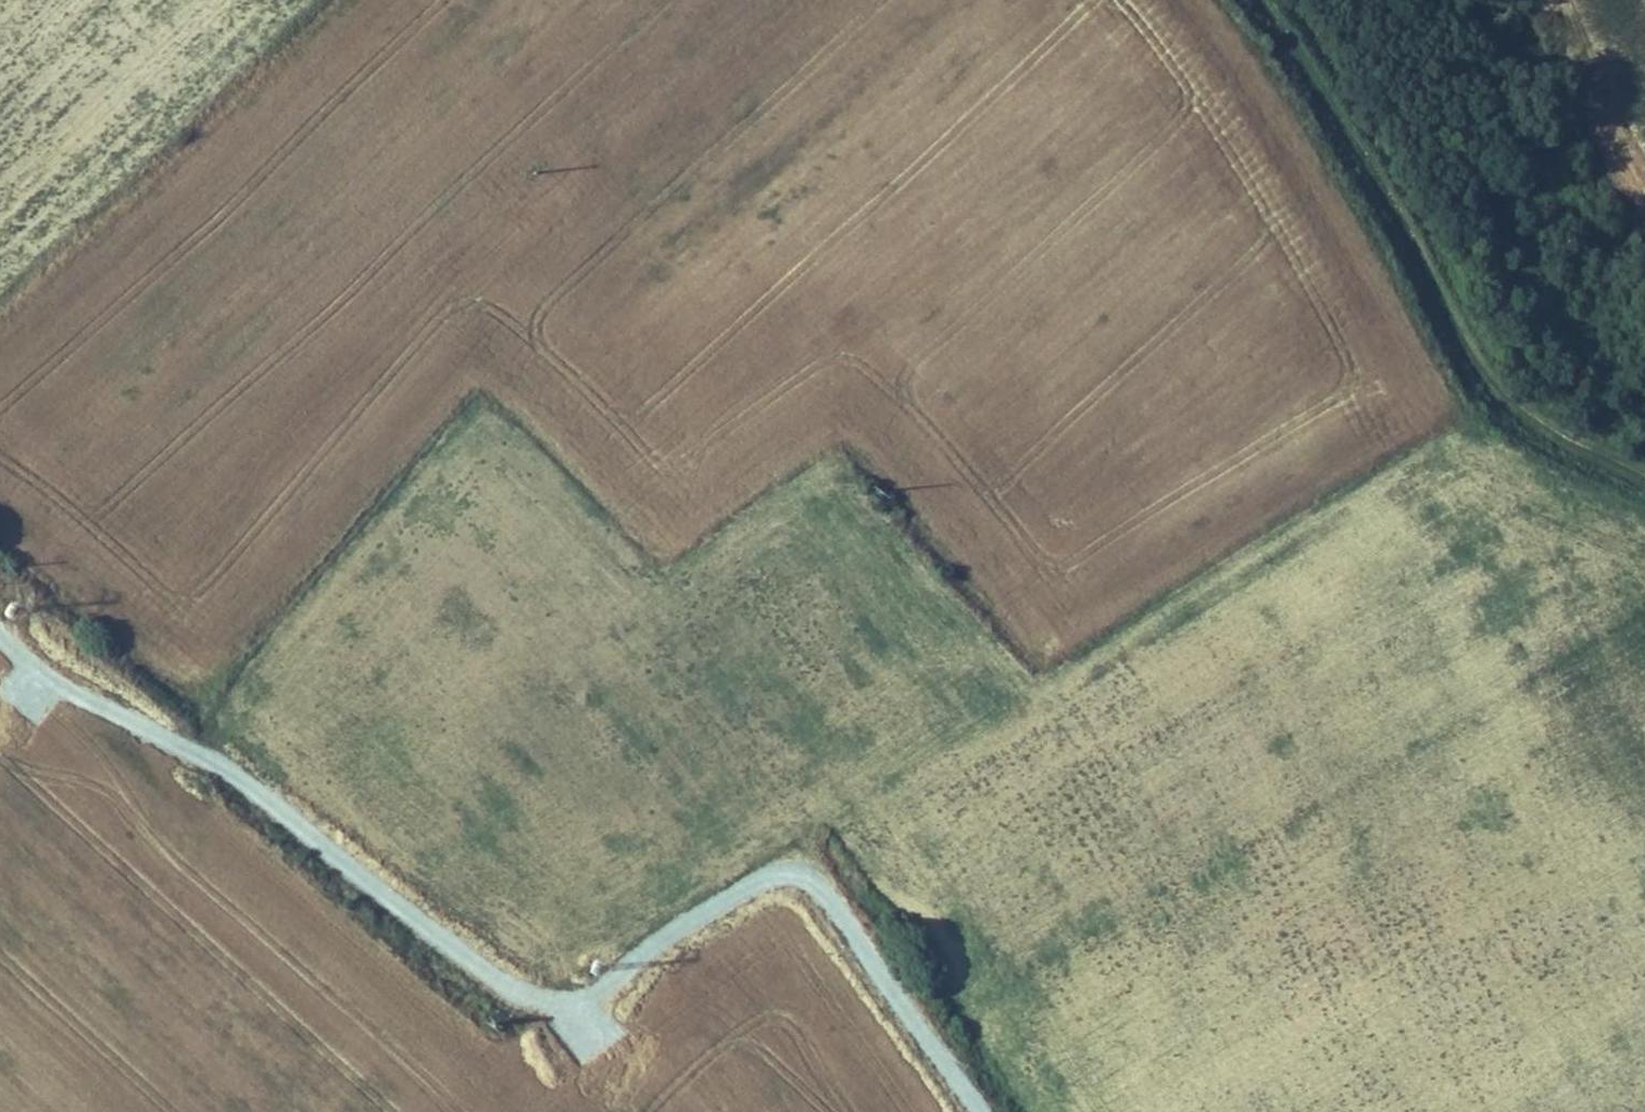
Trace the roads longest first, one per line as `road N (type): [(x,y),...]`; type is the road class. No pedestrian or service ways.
road 1 (track): [(1269,0),(1503,395),(1605,468),(1644,483)]

